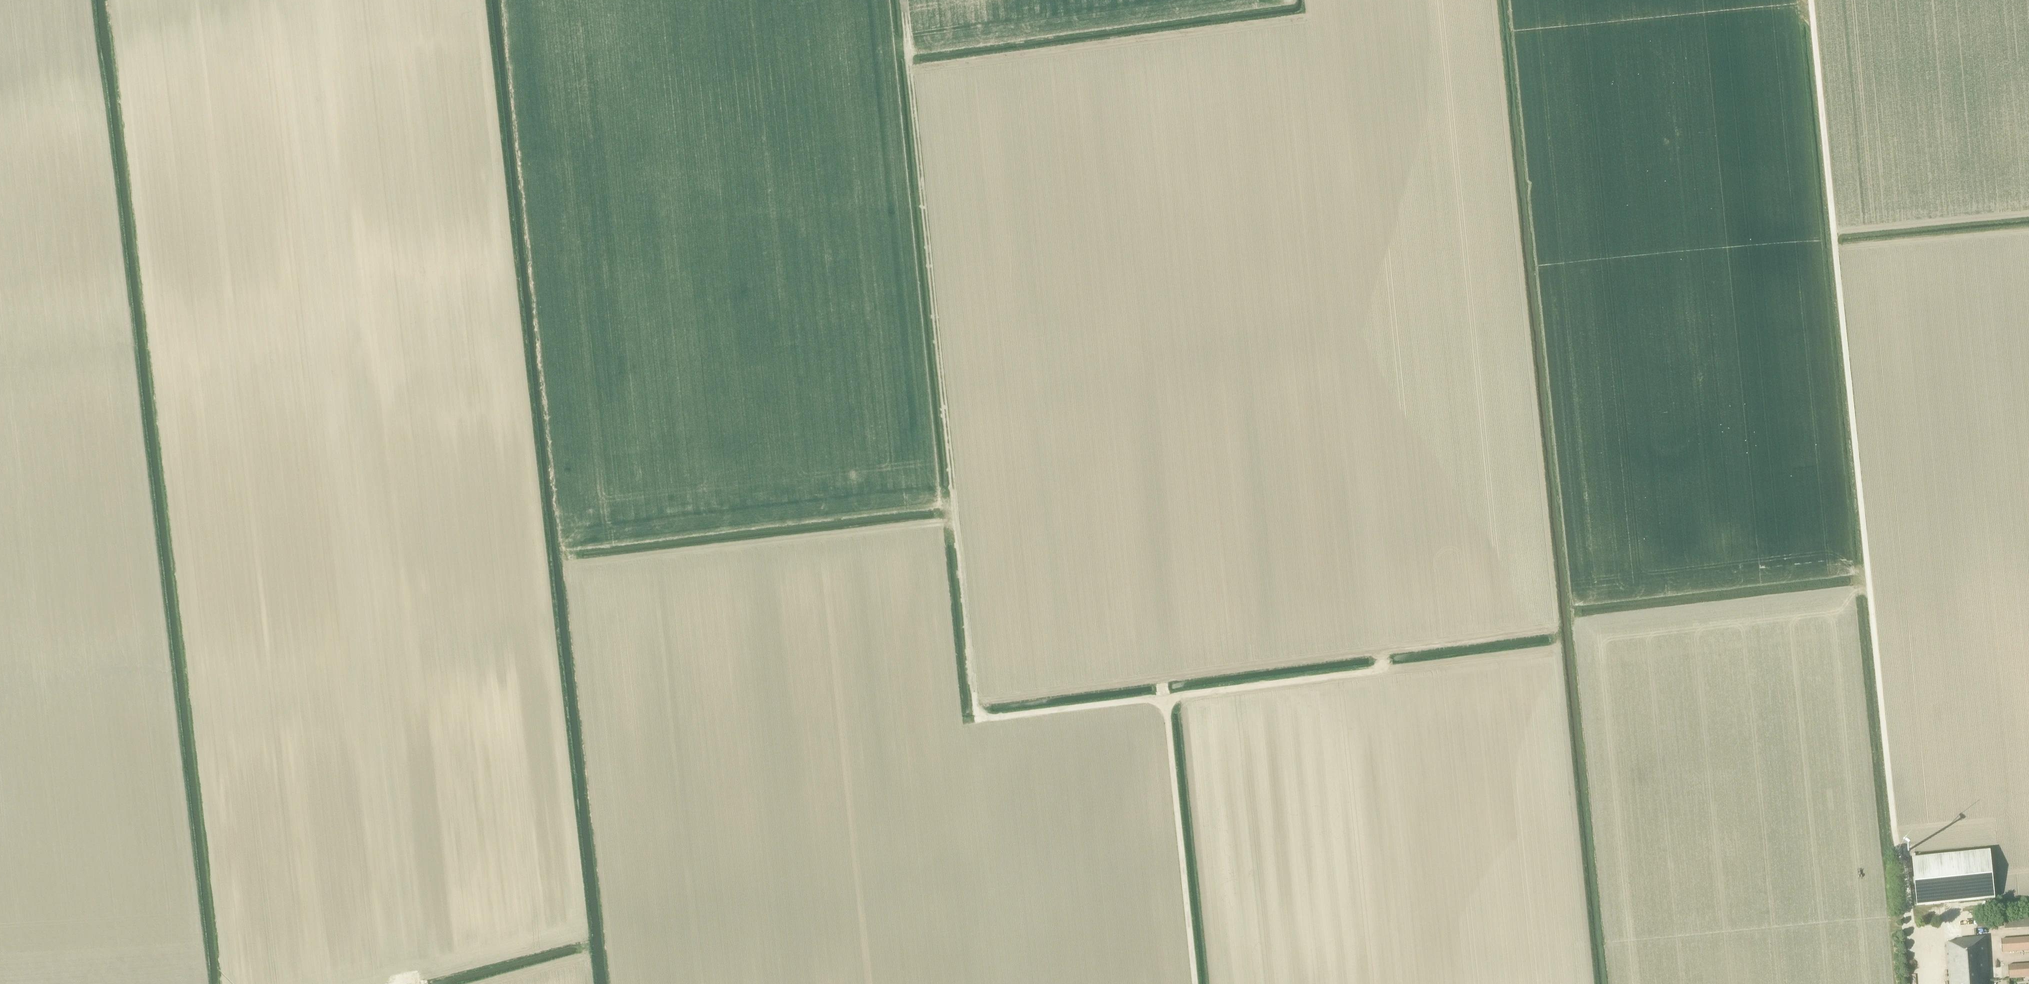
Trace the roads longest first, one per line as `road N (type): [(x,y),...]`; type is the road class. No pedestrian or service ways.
road 1 (track): [(1910,926),(1811,0)]
road 2 (track): [(903,0),(981,719)]

